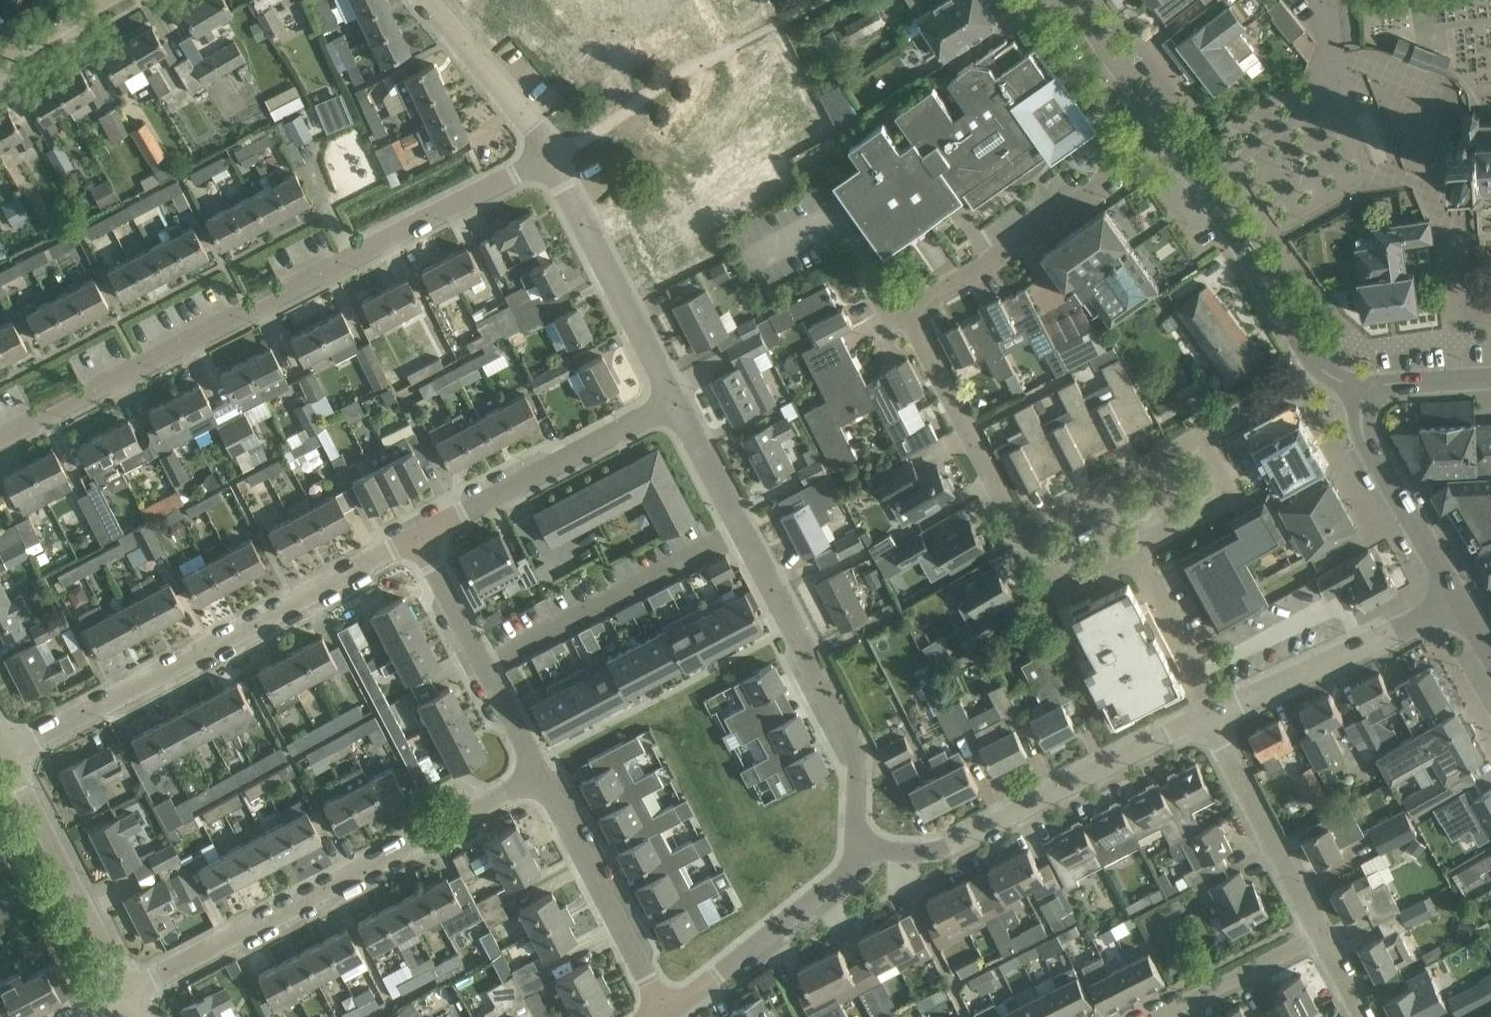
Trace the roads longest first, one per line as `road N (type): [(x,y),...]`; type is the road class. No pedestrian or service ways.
road 1 (residential): [(0,442),(547,158)]
road 2 (residential): [(1017,531),(914,334),(913,313),(1168,134)]
road 3 (residential): [(857,854),(849,741),(675,402)]
road 4 (residential): [(127,994),(538,776)]
road 5 (residential): [(7,755),(417,537)]
road 6 (residential): [(857,854),(945,850),(1212,715)]
road 7 (residential): [(417,537),(675,402)]
road 8 (residential): [(675,402),(547,158)]
road 9 (residential): [(782,19),(683,70),(619,121),(547,158)]
road 10 (tertiary): [(1316,364),(1168,134)]
road 11 (residential): [(665,1016),(538,776)]
road 12 (residential): [(1212,715),(1457,601)]
road 13 (residential): [(538,776),(417,537)]
road 14 (residential): [(127,994),(7,755)]
road 15 (residential): [(665,1016),(847,873),(857,854)]
road 16 (residential): [(1322,933),(1212,715)]
road 17 (tertiary): [(1457,601),(1365,436),(1364,385)]
road 18 (residential): [(547,158),(524,116),(426,0)]
road 19 (residential): [(1136,551),(1236,505),(1200,431)]
road 20 (residential): [(1158,1016),(1322,933)]
road 21 (residential): [(1212,715),(1136,551)]
road 22 (tertiary): [(1168,134),(1074,0)]
road 23 (residential): [(1080,497),(1200,431)]
road 24 (residential): [(1316,364),(1200,431)]
road 25 (residential): [(1113,560),(1056,588),(1017,531)]
road 26 (unclassified): [(0,64),(109,0)]
road 27 (tertiary): [(1490,378),(1364,385)]

